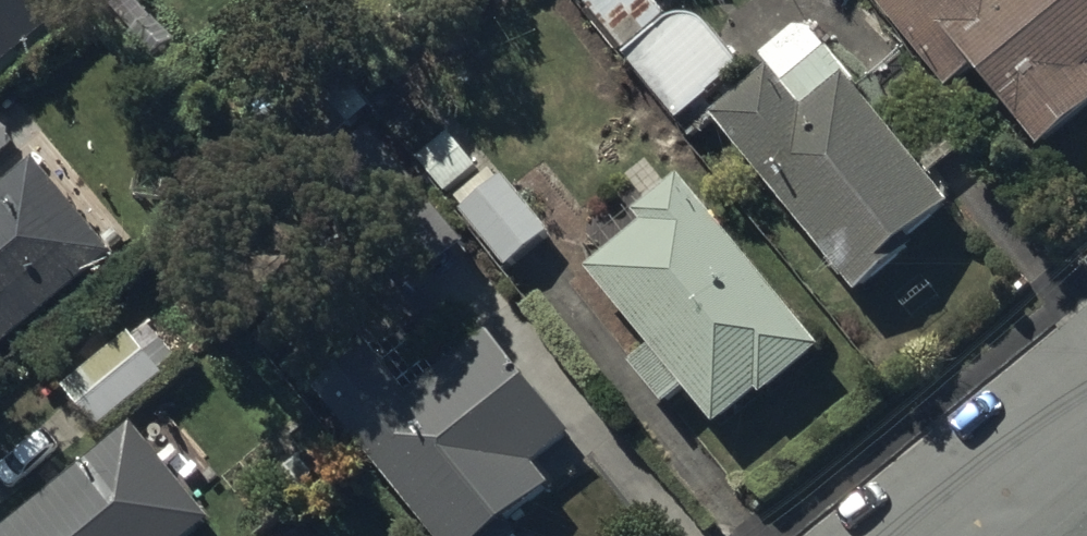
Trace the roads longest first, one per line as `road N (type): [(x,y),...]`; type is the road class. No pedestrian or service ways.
road 1 (unclassified): [(964,535),(1086,436)]

